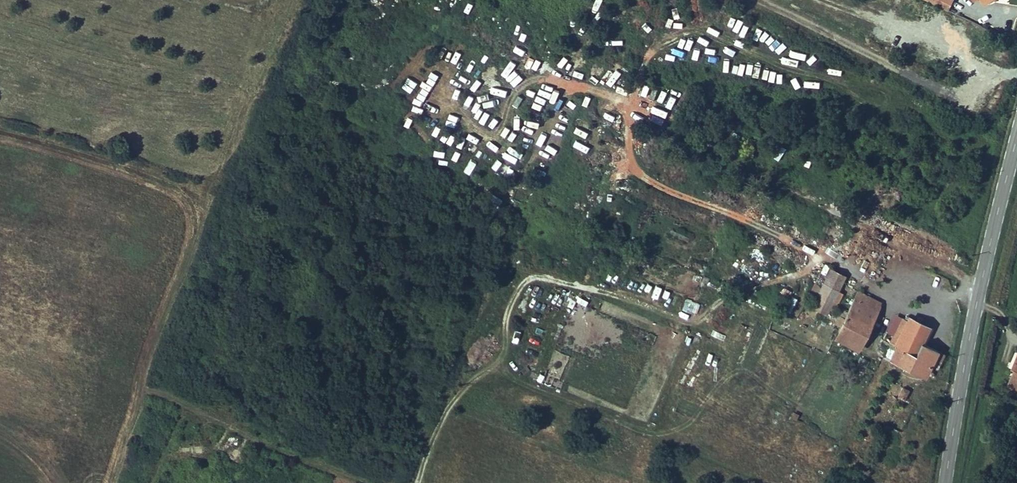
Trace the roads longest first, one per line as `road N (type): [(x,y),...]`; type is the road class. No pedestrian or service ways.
road 1 (track): [(981,285),(878,235),(843,253),(812,249),(662,187),(632,169),(629,110),(452,24)]
road 2 (tertiary): [(942,482),(1016,137)]
road 3 (track): [(1016,76),(997,72),(962,98),(756,0)]
road 4 (track): [(520,56),(465,120),(486,161),(522,176),(570,81)]
road 5 (track): [(629,110),(649,53),(697,33),(721,32),(803,61)]

